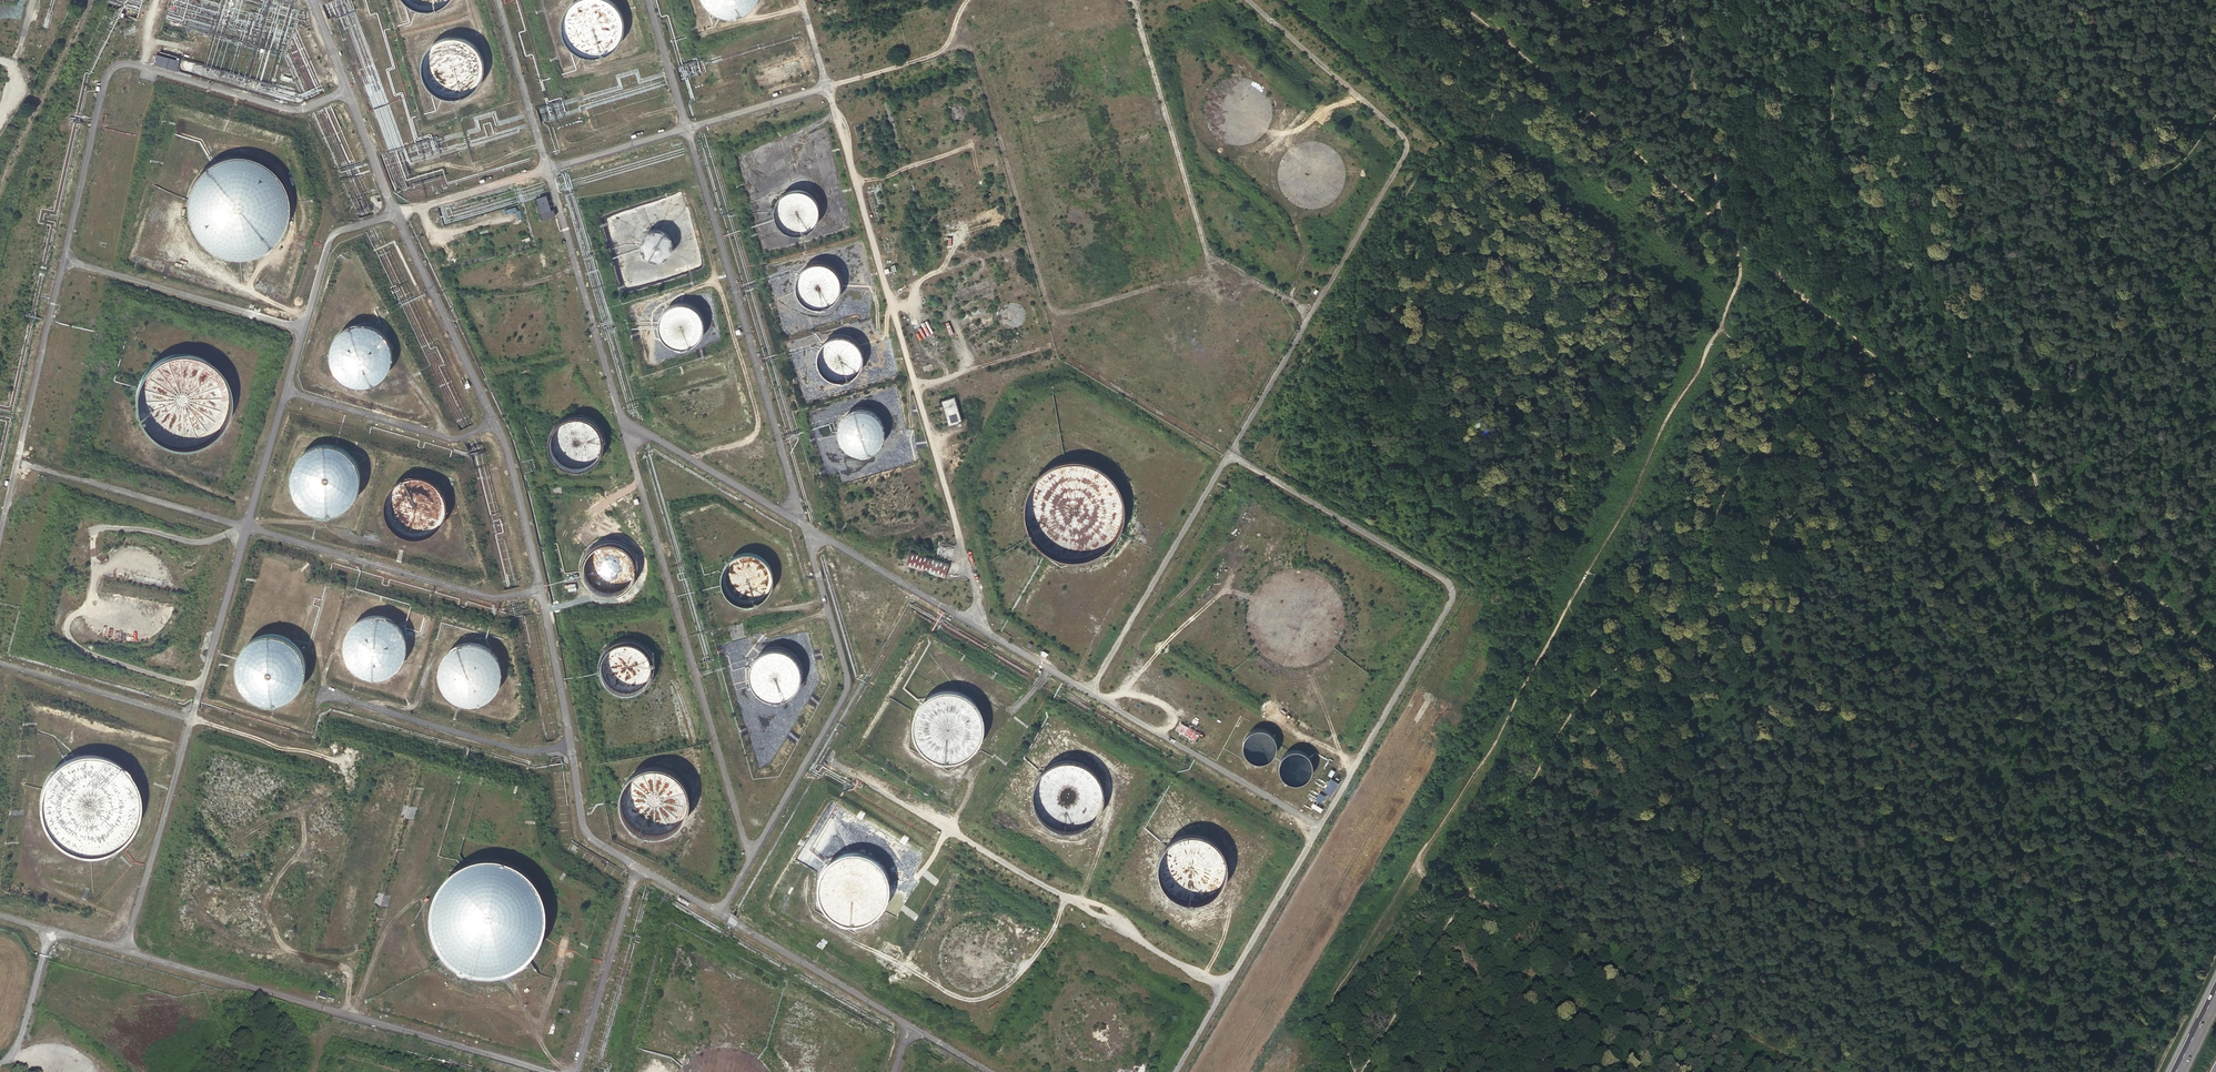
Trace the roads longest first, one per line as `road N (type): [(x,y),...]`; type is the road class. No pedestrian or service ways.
road 1 (track): [(1282,0),(1443,146),(1360,265),(1354,304),(1309,369),(1276,462),(1475,588),(1190,1071)]
road 2 (track): [(1859,345),(1775,421),(1738,467),(1641,645),(1558,733),(1361,1071)]
road 3 (track): [(1825,0),(1834,49),(1832,125),(1842,162),(2010,412),(2043,501),(2215,652)]
road 4 (track): [(1735,241),(1739,277),(1720,330),(1493,747),(1415,867)]
road 5 (track): [(1452,0),(1551,75),(1735,241)]
road 6 (track): [(1859,345),(2043,501)]
road 7 (track): [(1673,0),(1710,138),(1719,226)]
road 8 (track): [(1415,867),(1321,1014)]
road 9 (track): [(1735,241),(1859,345)]
road 10 (track): [(2155,1071),(2215,951)]

